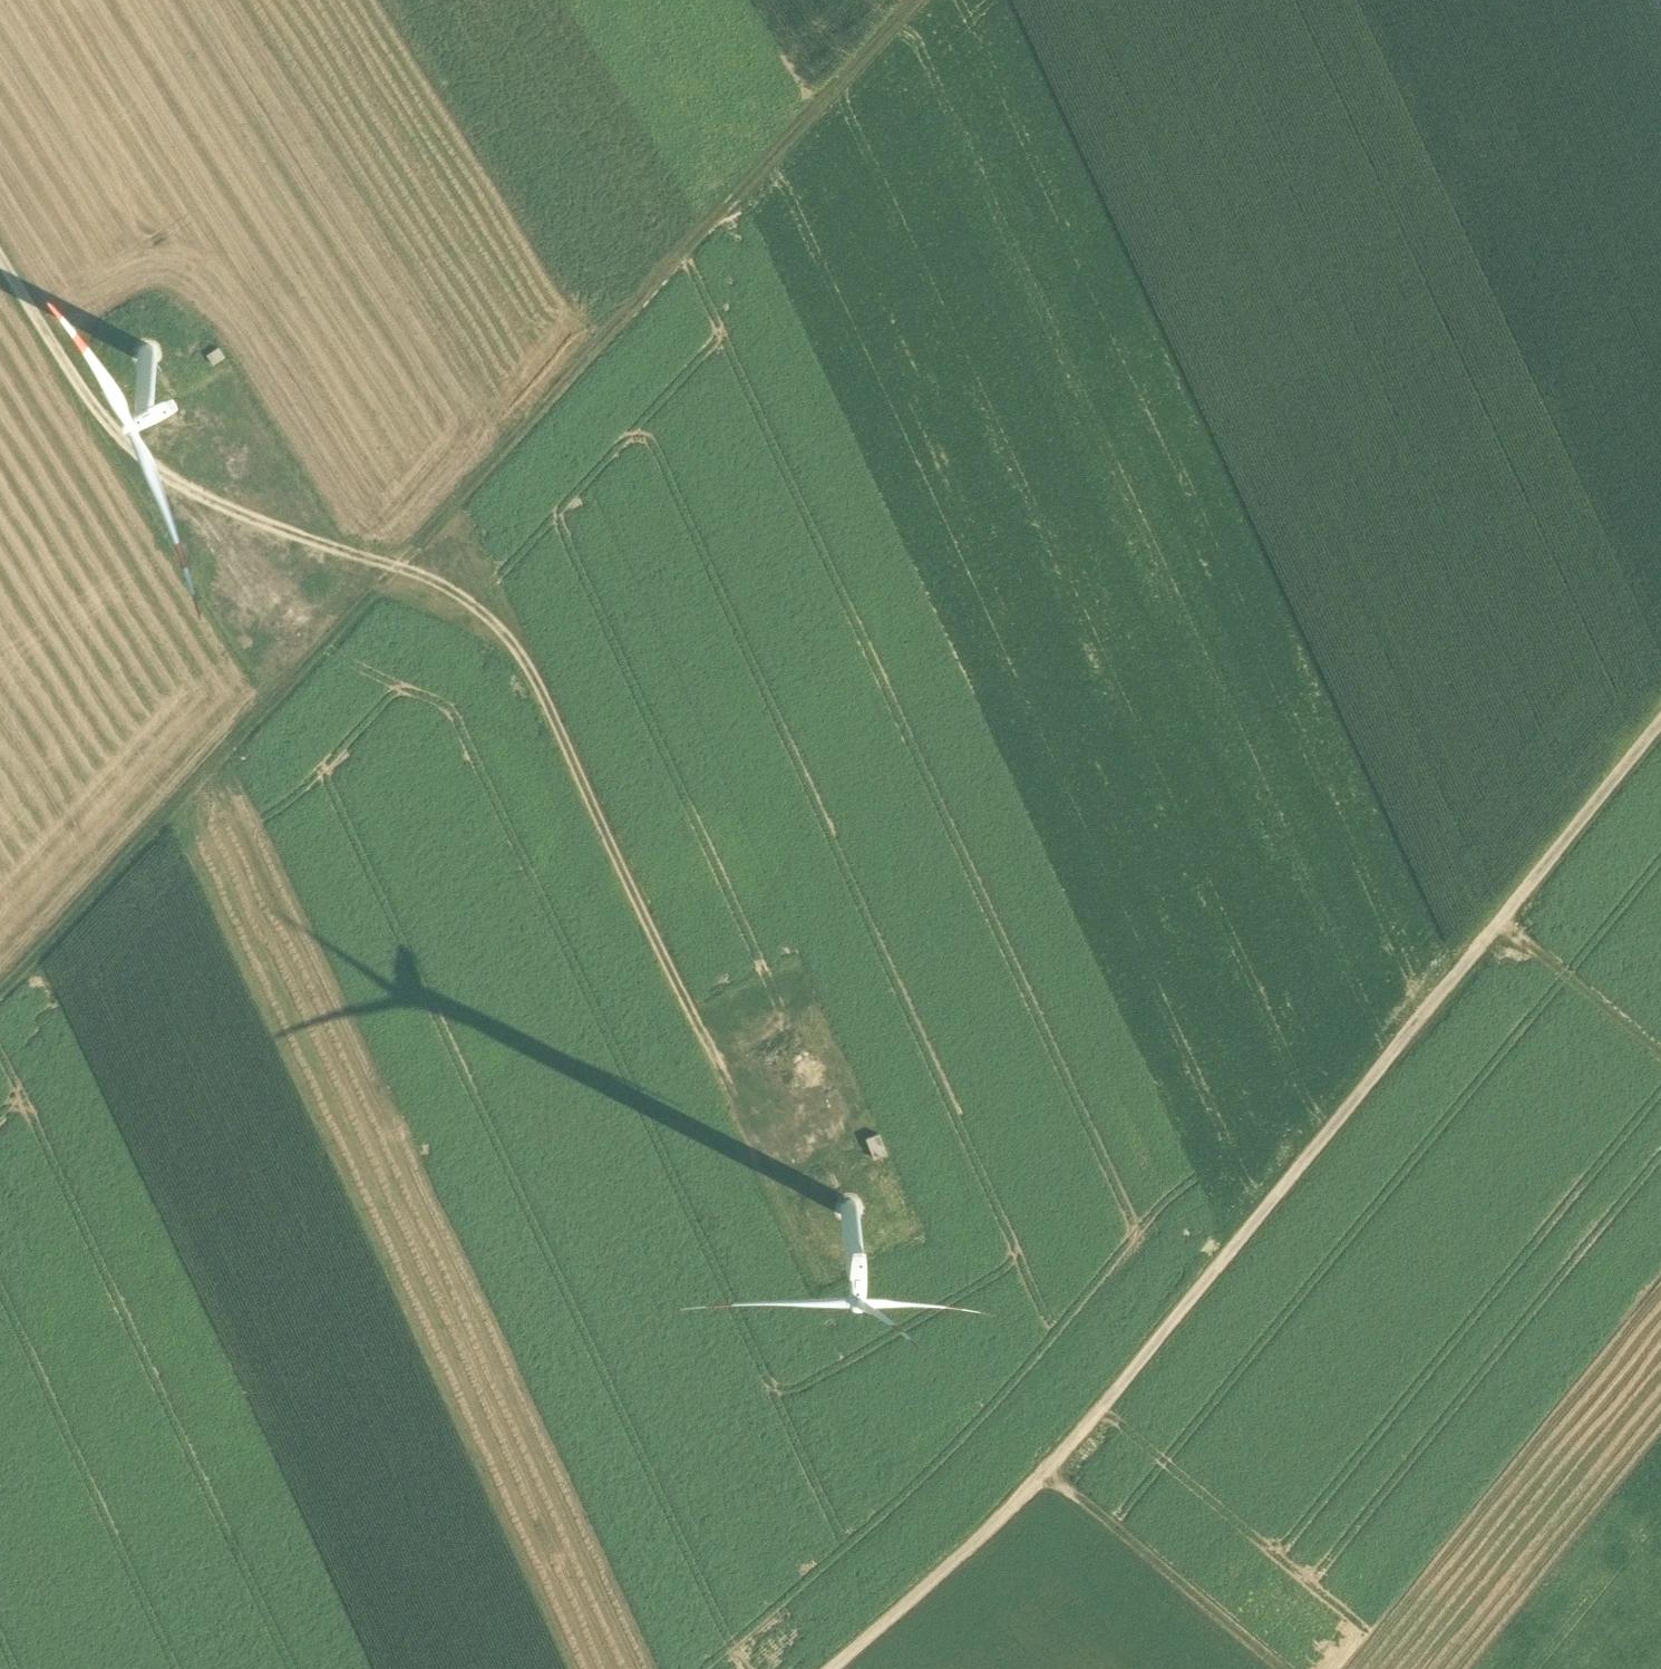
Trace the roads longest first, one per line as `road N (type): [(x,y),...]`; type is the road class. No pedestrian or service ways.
road 1 (track): [(0,999),(921,0)]
road 2 (track): [(1660,726),(1050,1478),(830,1668)]
road 3 (track): [(0,252),(128,449),(219,504),(434,580),(513,631),(693,1011)]
road 4 (track): [(1050,1478),(1284,1668)]
road 5 (track): [(1501,923),(1660,1054)]

